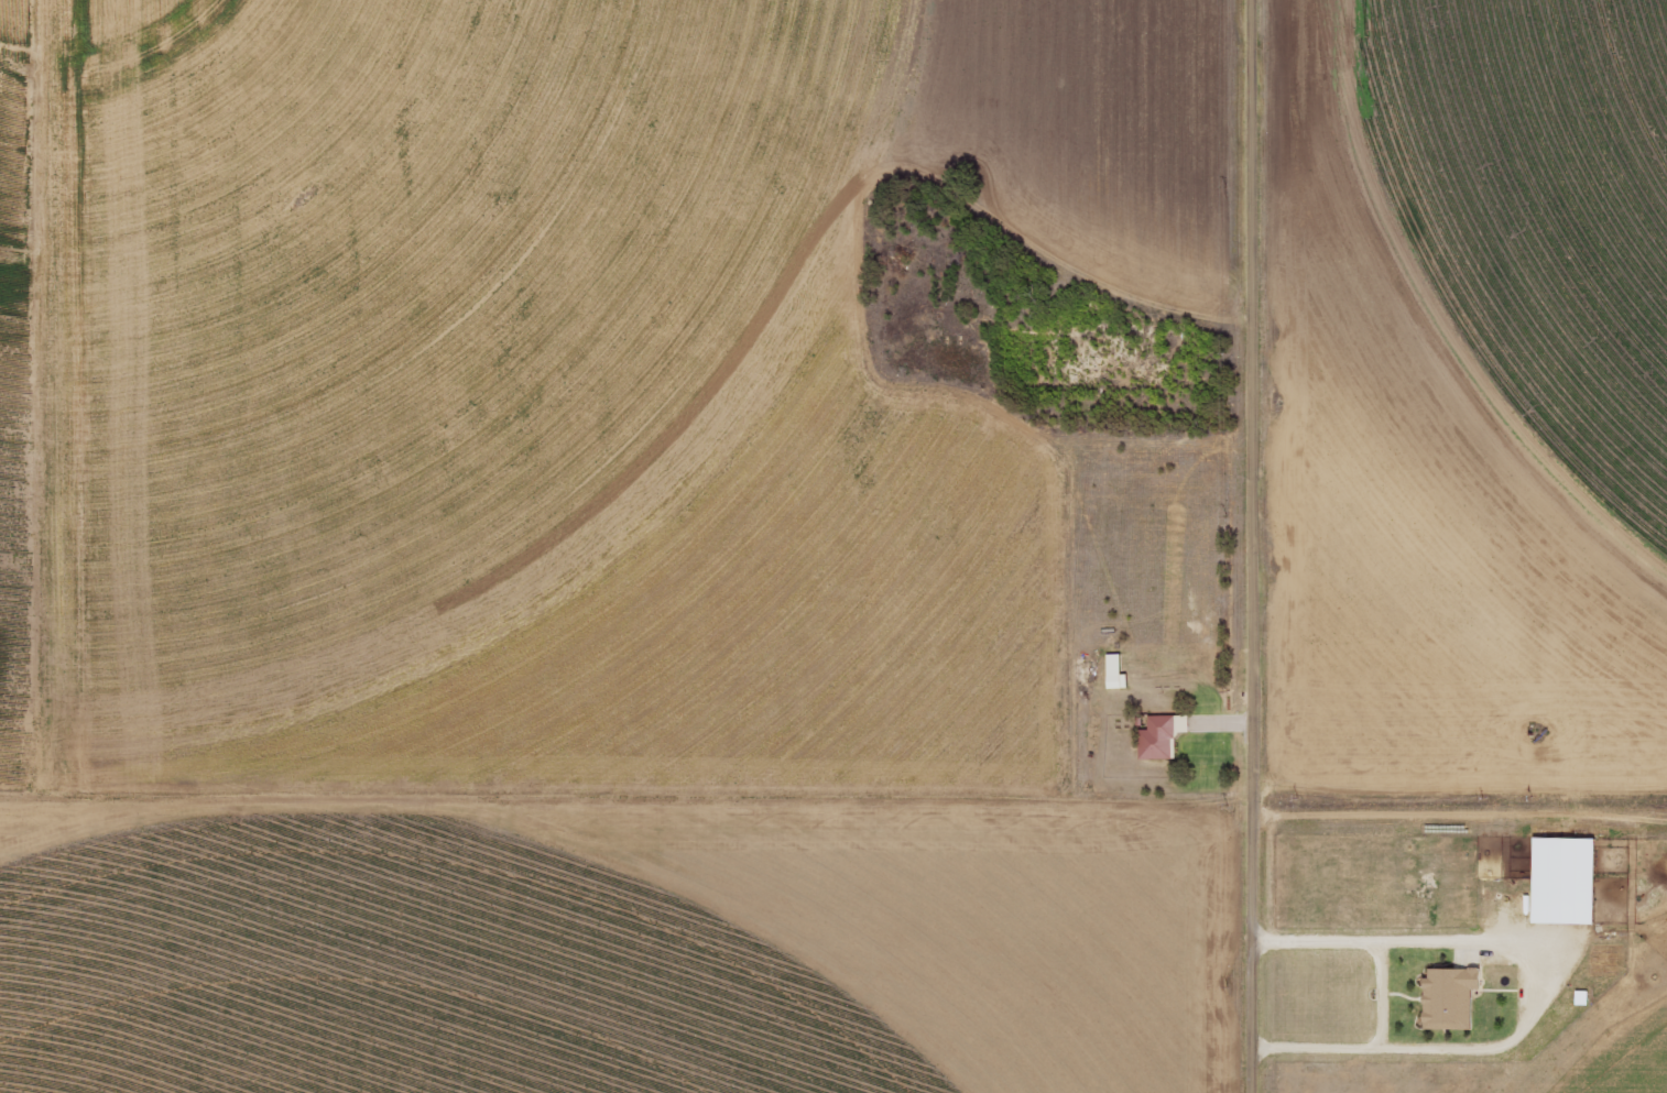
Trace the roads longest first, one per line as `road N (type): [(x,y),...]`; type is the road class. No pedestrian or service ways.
road 1 (tertiary): [(1247,1092),(1249,0)]
road 2 (track): [(1247,797),(425,797)]

